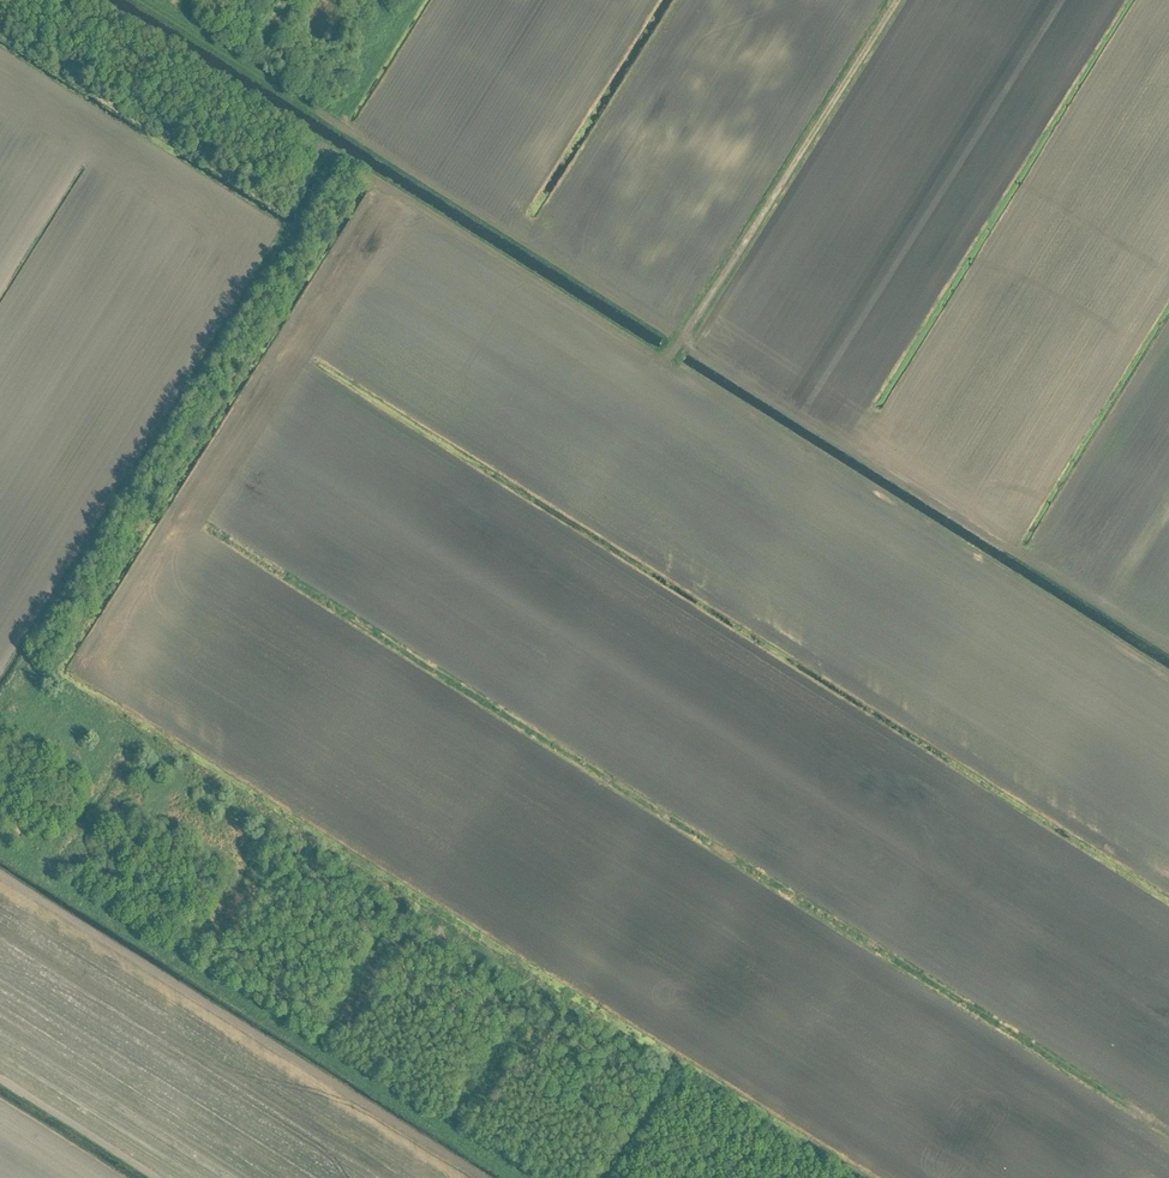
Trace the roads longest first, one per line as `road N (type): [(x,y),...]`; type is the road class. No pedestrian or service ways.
road 1 (track): [(895,0),(672,354)]

